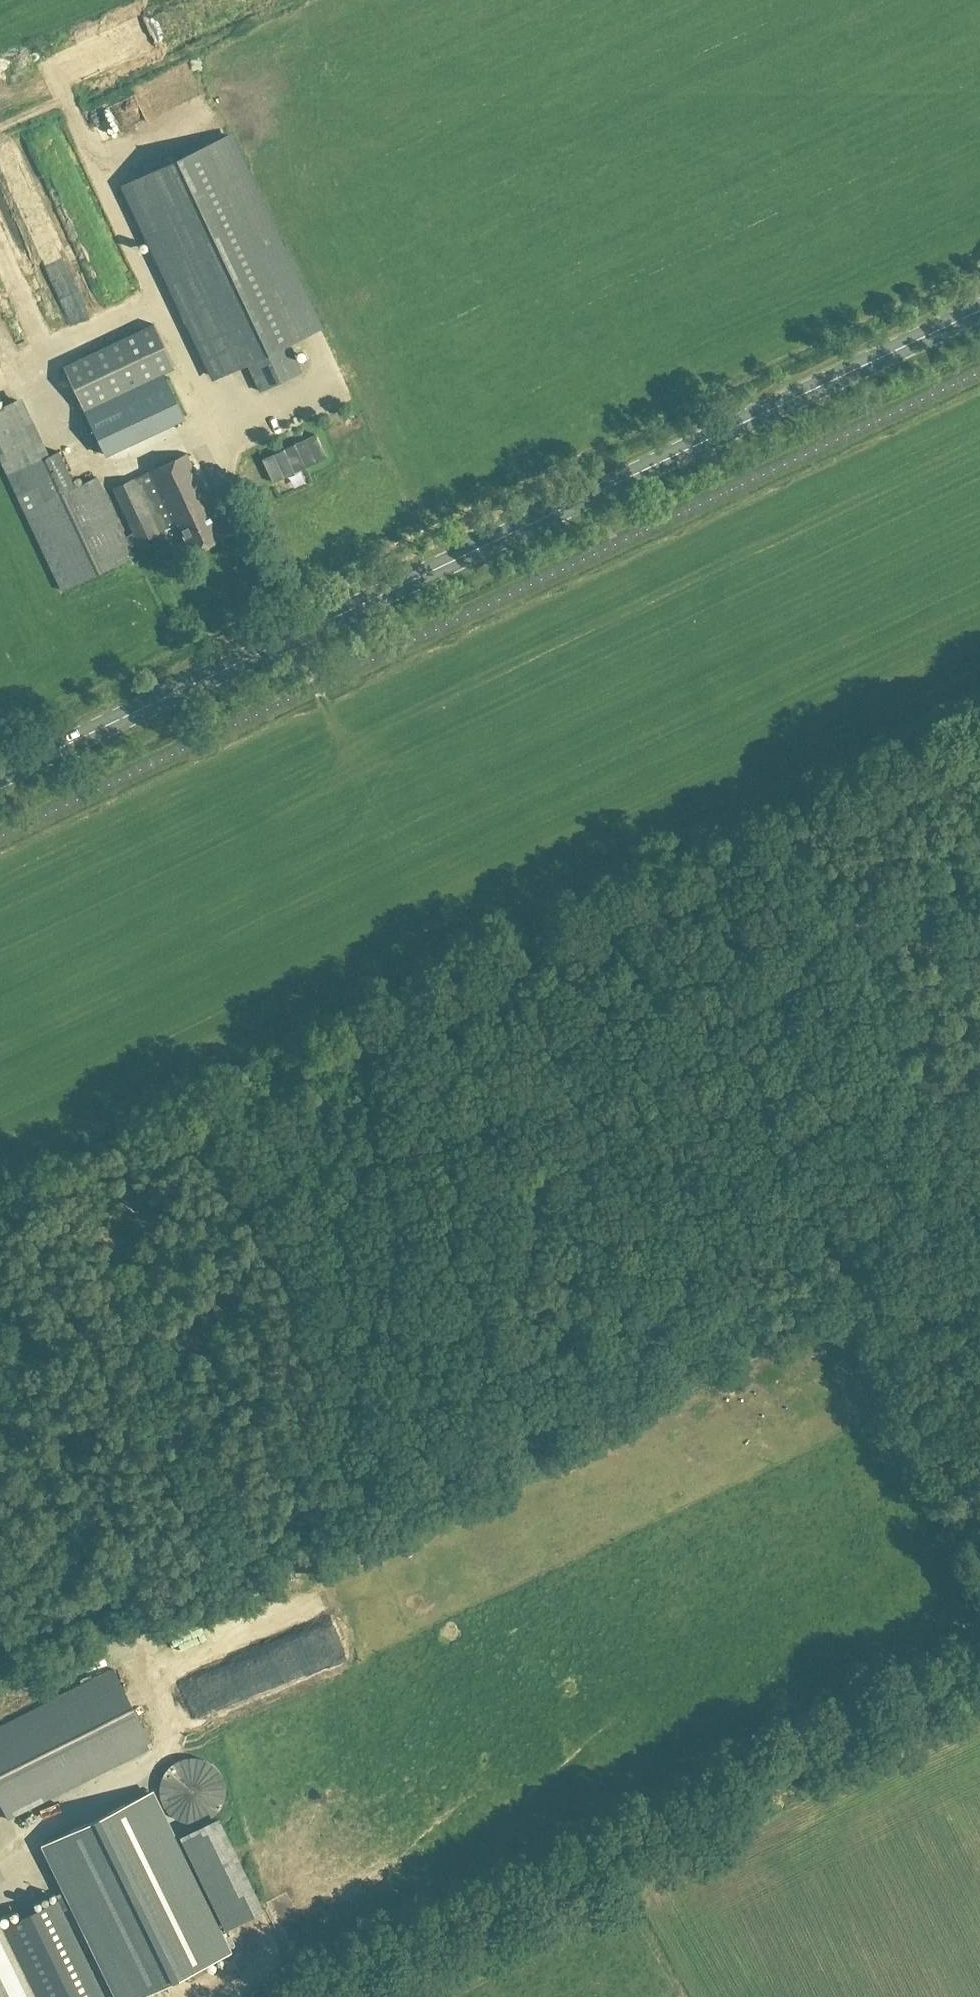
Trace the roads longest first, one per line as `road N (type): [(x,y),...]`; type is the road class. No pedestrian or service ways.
road 1 (secondary): [(0,777),(979,310)]
road 2 (track): [(333,1996),(979,1669)]

